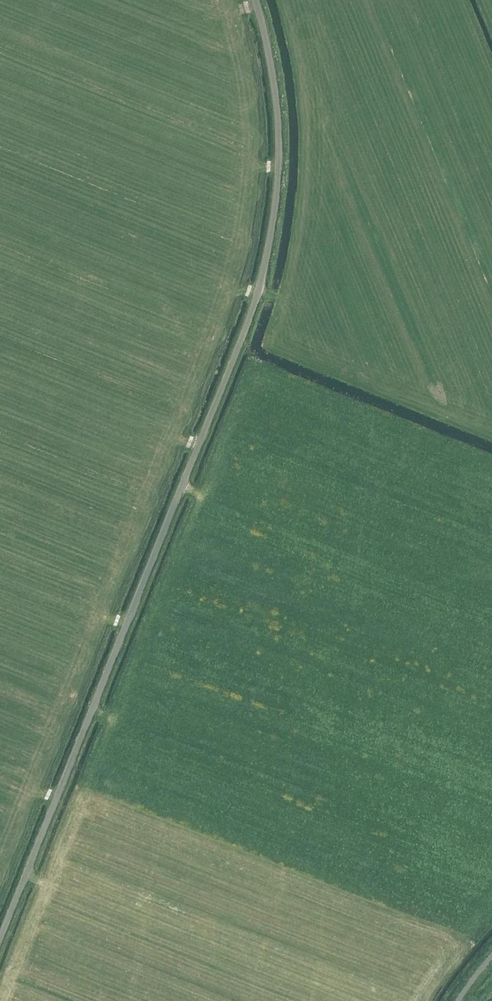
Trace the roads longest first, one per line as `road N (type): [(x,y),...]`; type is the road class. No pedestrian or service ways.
road 1 (unclassified): [(0,939),(270,250),(278,113),(256,0)]

